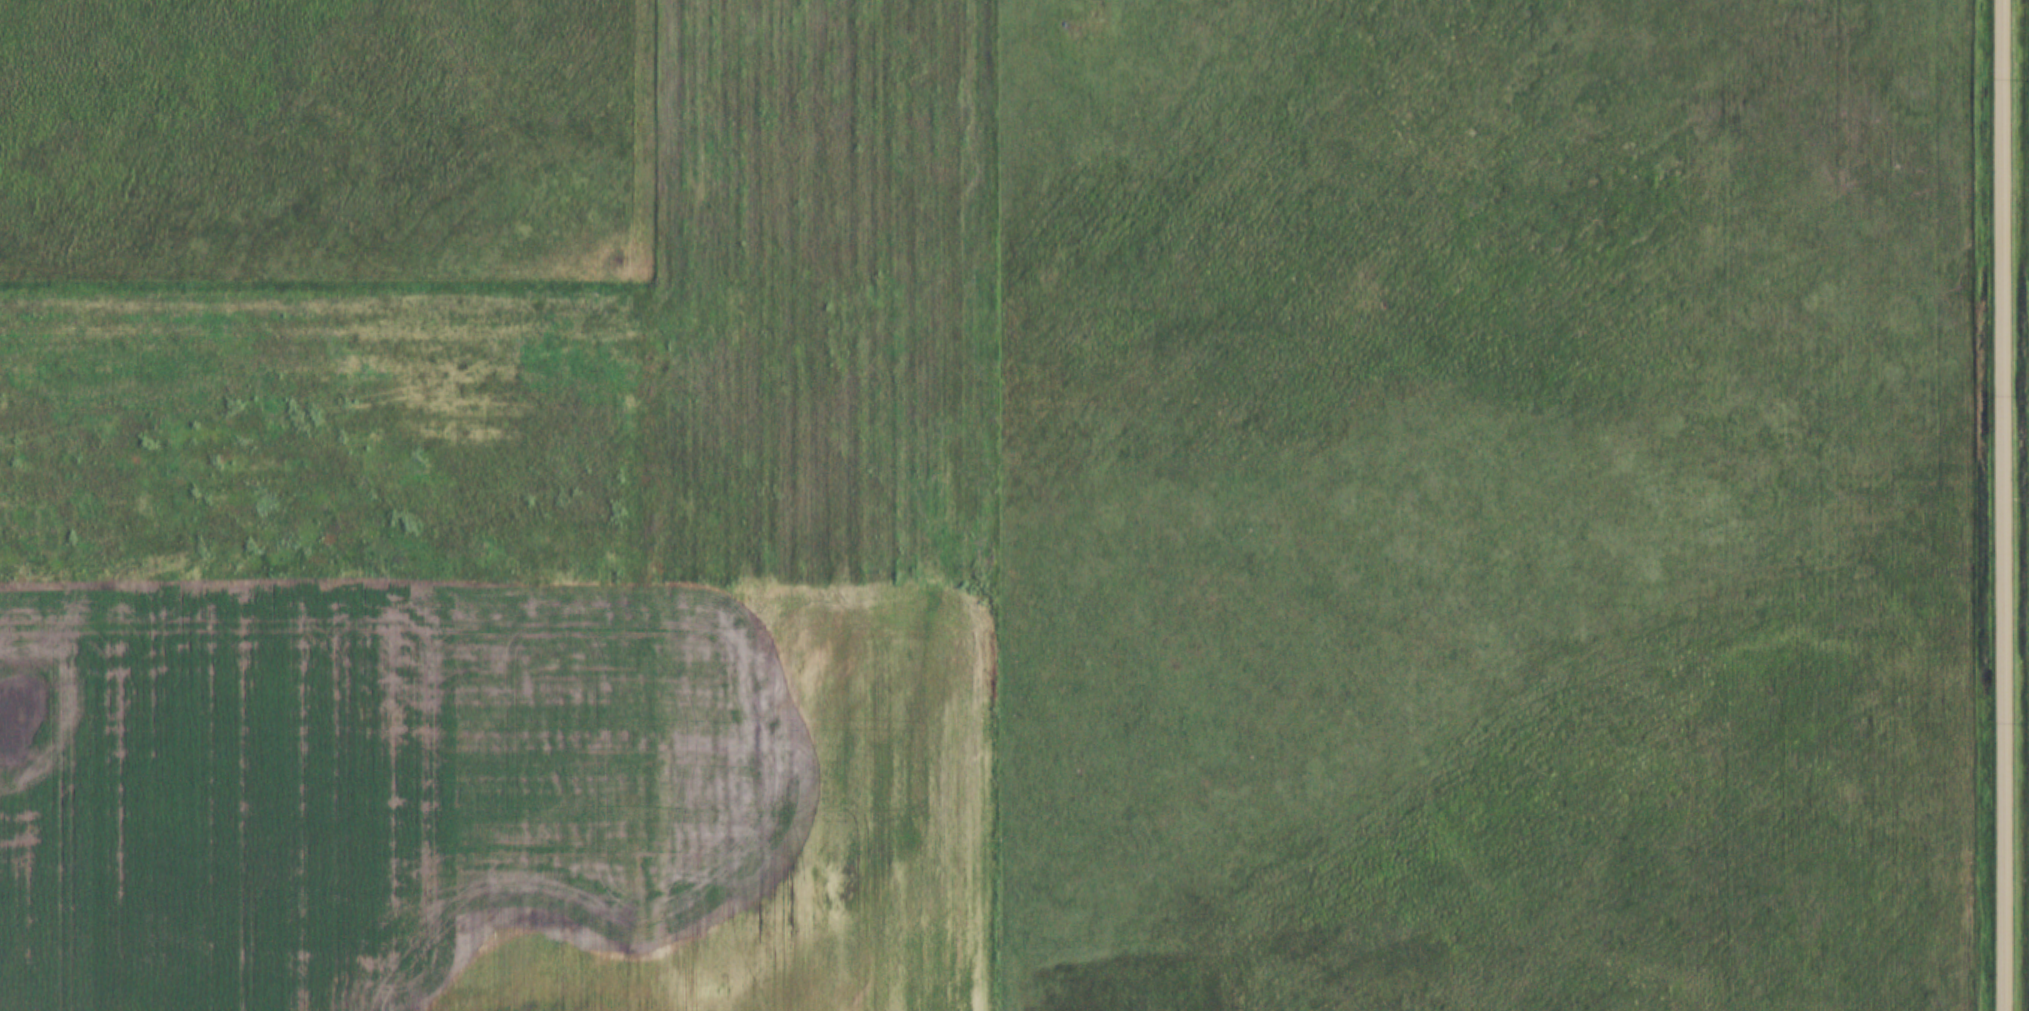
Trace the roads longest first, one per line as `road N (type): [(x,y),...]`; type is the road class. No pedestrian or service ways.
road 1 (residential): [(2002,0),(2002,1010)]

